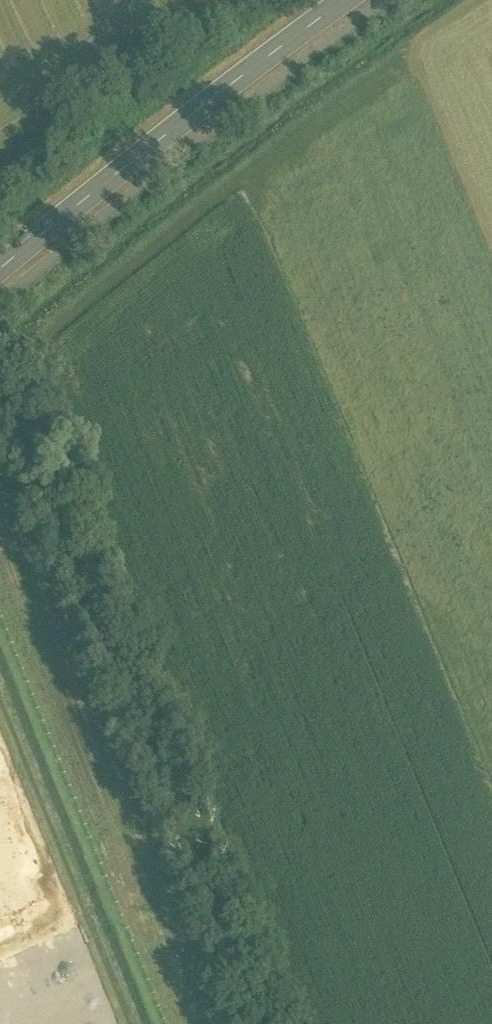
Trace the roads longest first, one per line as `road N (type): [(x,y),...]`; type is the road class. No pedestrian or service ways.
road 1 (secondary): [(0,269),(172,128),(347,0)]

